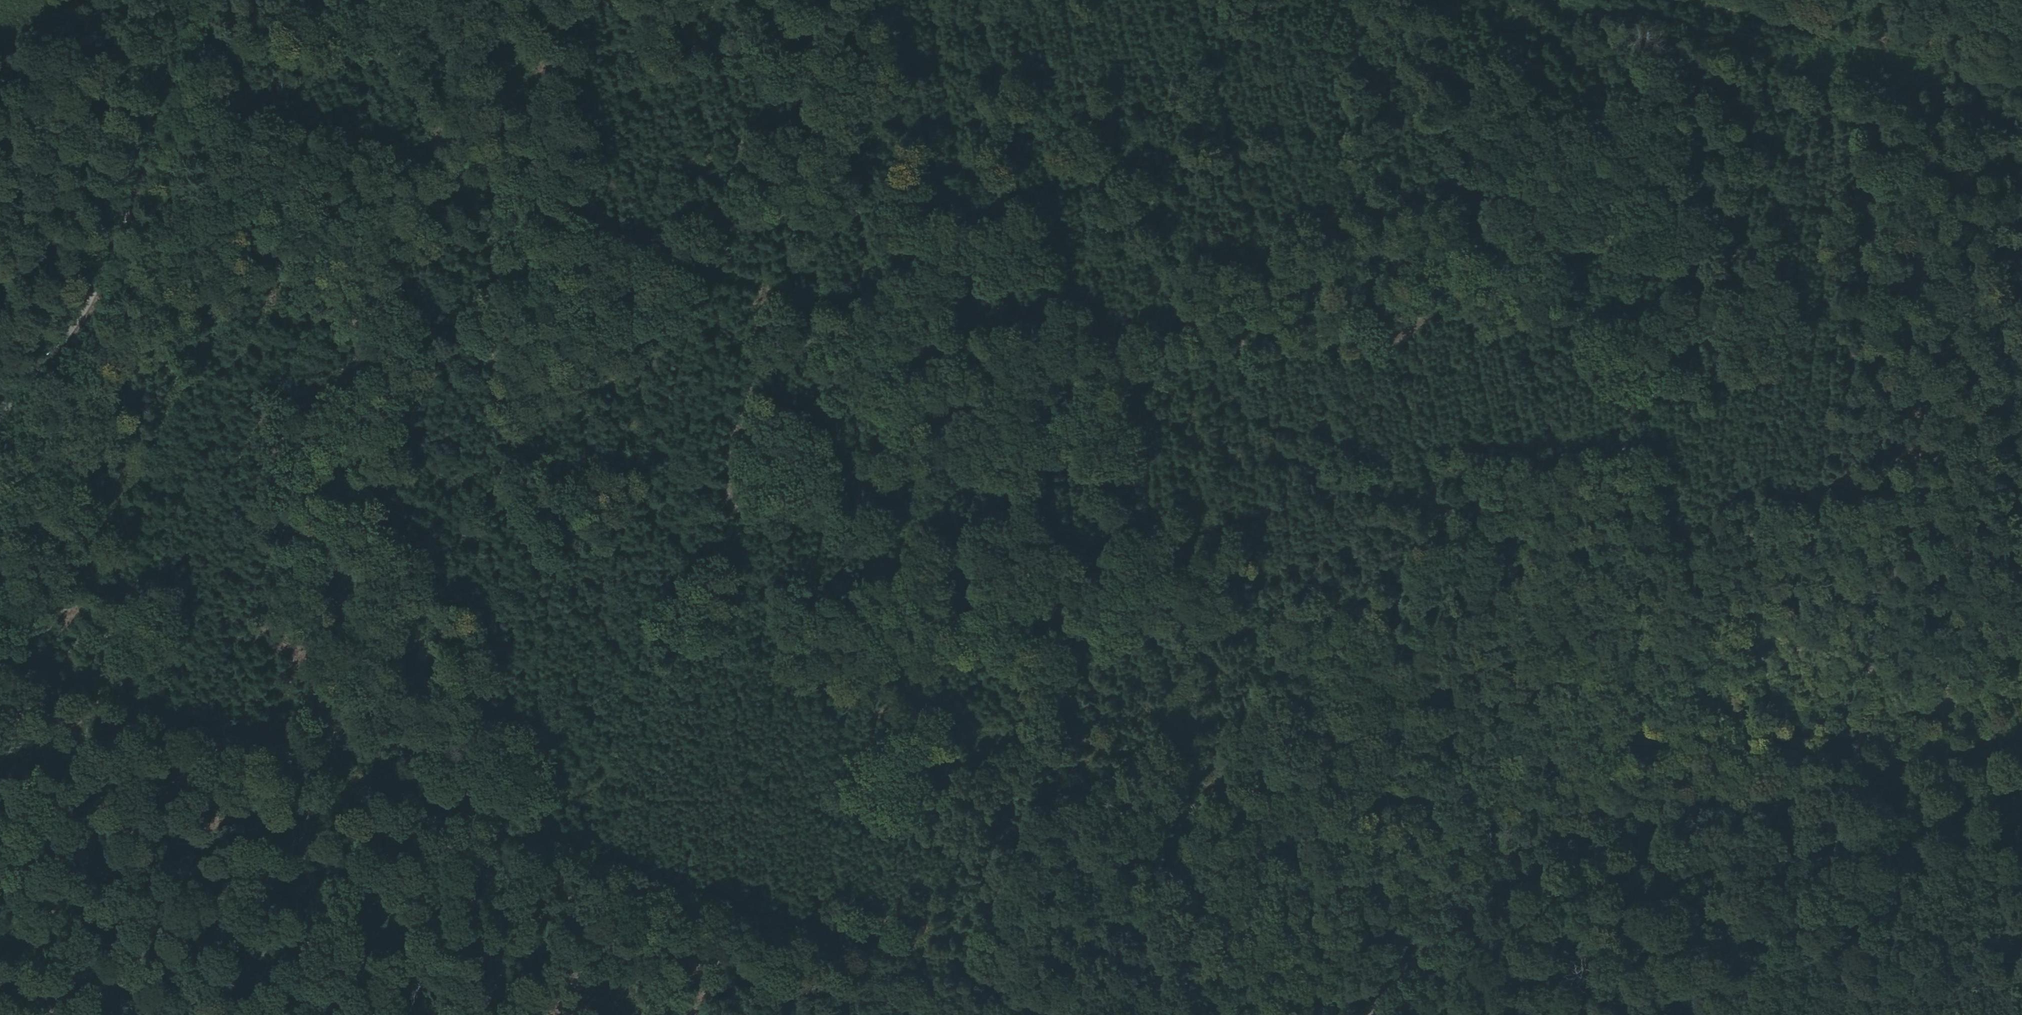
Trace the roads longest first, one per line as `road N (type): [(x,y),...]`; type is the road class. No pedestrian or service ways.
road 1 (track): [(1366,1014),(1452,926),(1531,873),(1697,809),(2021,730)]
road 2 (tertiary): [(193,0),(142,174),(98,273),(0,412)]

